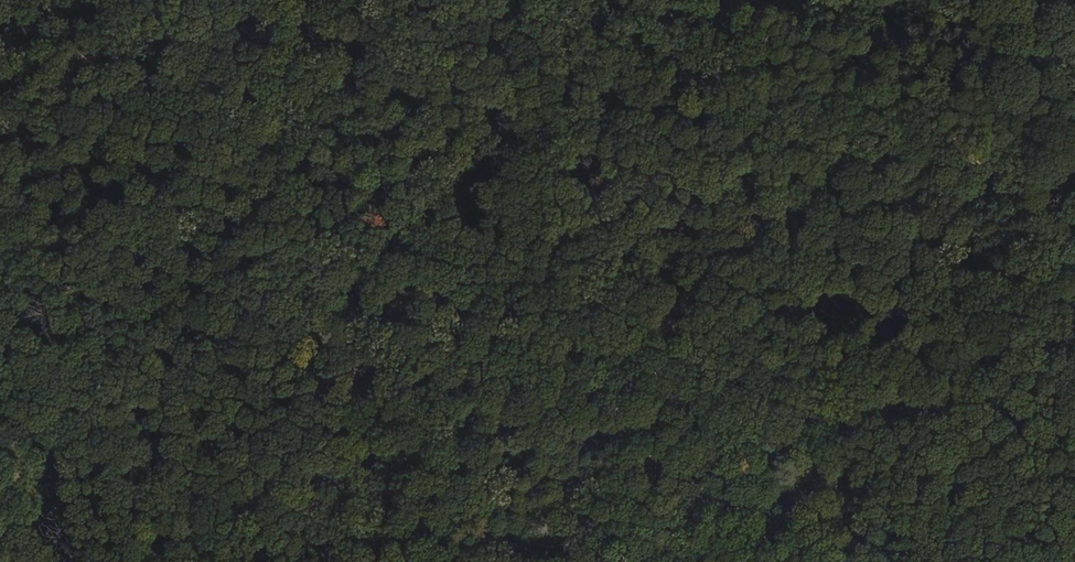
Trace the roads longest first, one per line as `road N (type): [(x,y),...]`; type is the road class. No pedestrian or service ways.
road 1 (track): [(394,561),(492,256),(678,0)]
road 2 (track): [(838,0),(989,160),(1074,227)]
road 3 (track): [(305,0),(0,77)]

